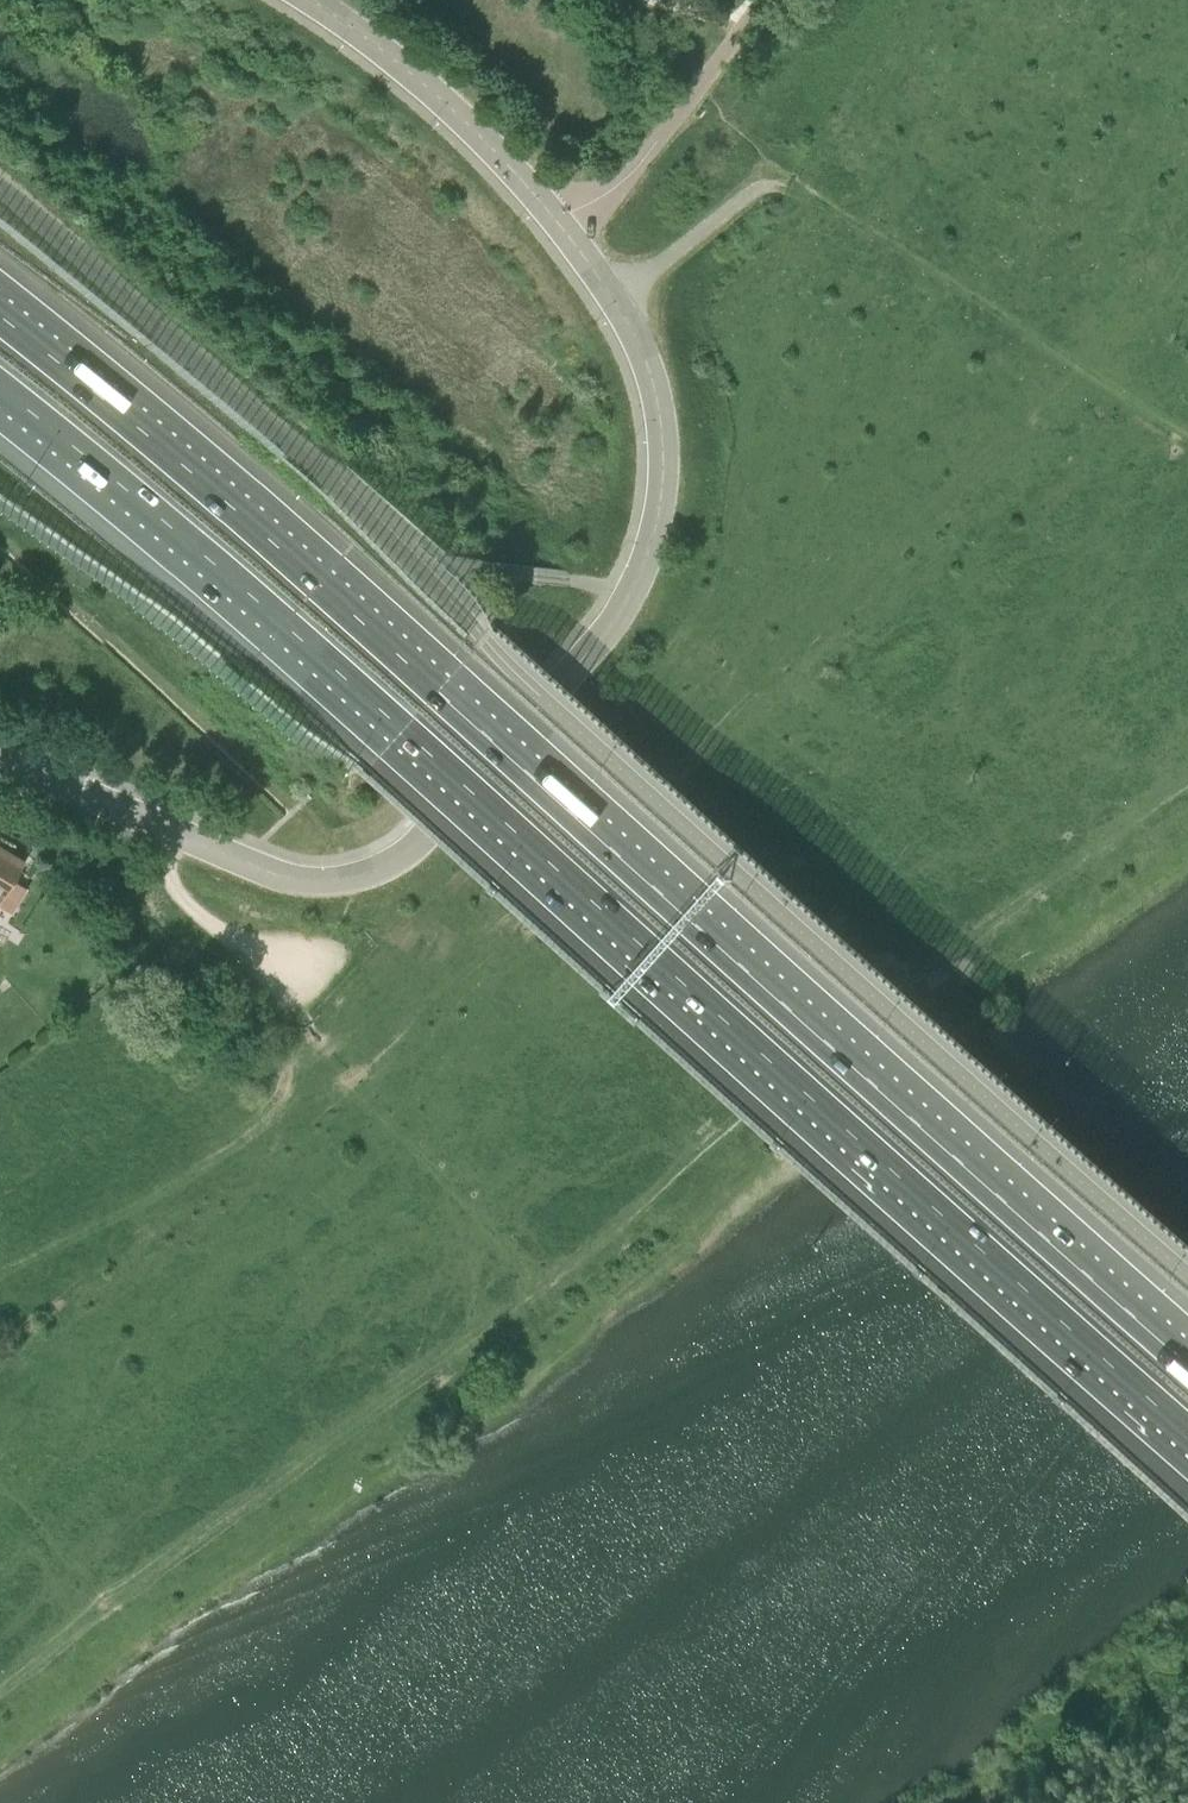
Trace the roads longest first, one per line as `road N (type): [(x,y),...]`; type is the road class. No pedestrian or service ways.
road 1 (motorway): [(1187,1351),(437,685),(0,313)]
road 2 (motorway): [(0,386),(404,723),(1187,1423)]
road 3 (residential): [(0,766),(281,878),(334,884),(382,870),(428,833),(571,678),(630,594),(651,546),(662,462),(640,354),(613,299),(562,228),(431,92),(305,0)]
road 4 (track): [(1187,781),(560,1268),(0,1687)]
road 5 (track): [(362,1073),(1081,374)]
road 6 (track): [(1187,442),(786,188),(761,185),(613,299)]
road 7 (track): [(560,1268),(312,1025)]
road 8 (track): [(173,833),(172,882),(312,1025)]
road 9 (track): [(102,1607),(0,1492)]

